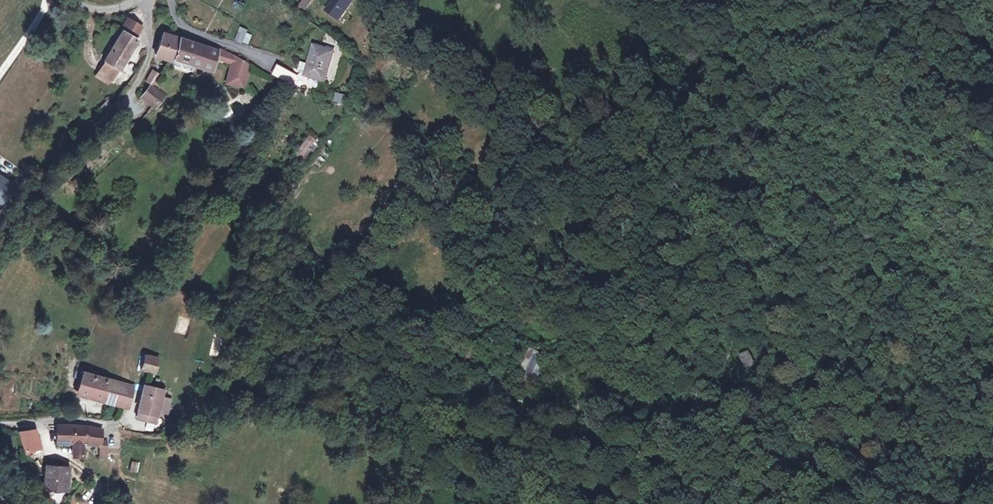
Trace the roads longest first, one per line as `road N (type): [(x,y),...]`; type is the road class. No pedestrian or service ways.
road 1 (track): [(692,250),(674,32),(663,0)]
road 2 (track): [(0,247),(27,202),(98,129)]
road 3 (track): [(548,198),(692,250)]
road 4 (unclassified): [(98,129),(135,92),(149,61),(149,0)]
road 5 (unclassified): [(0,423),(64,418),(141,438)]

